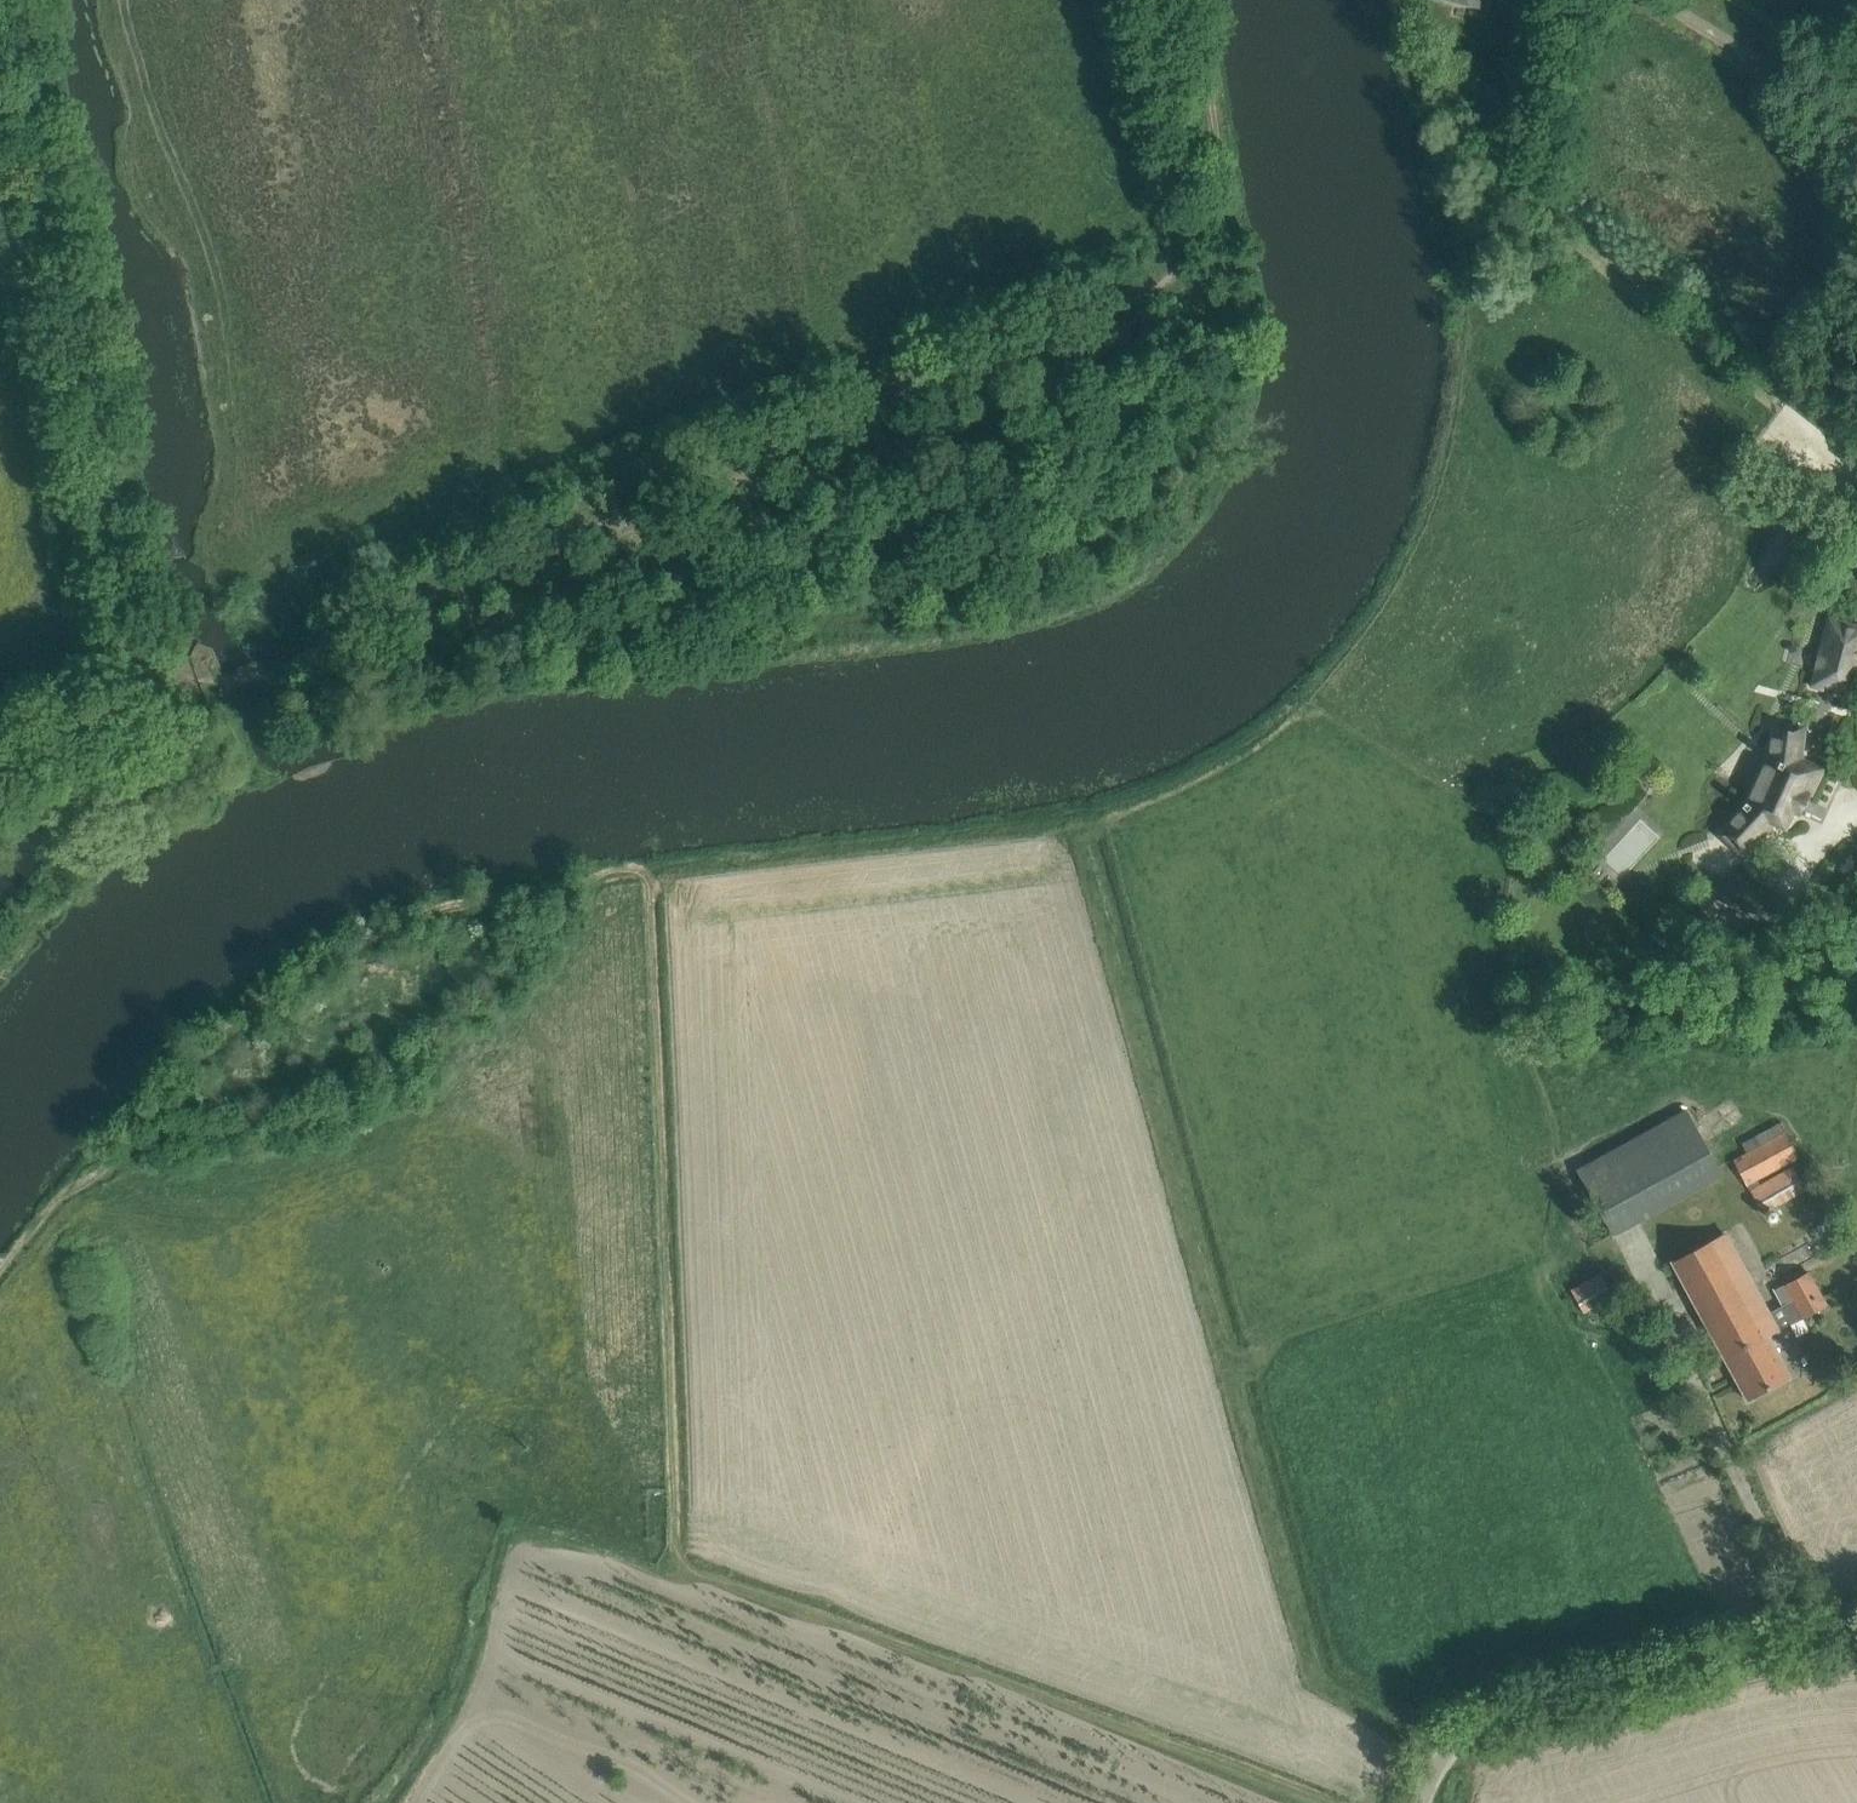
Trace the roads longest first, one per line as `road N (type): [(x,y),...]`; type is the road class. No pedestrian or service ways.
road 1 (track): [(0,1273),(151,1096),(296,977),(358,942),(459,910),(659,876),(686,1575),(1330,1802)]
road 2 (track): [(9,0),(137,687)]
road 3 (unclassified): [(1415,1802),(1436,1759),(1465,1730),(1513,1707),(1776,1632),(1856,1630)]
road 4 (track): [(137,687),(103,729),(0,778)]

